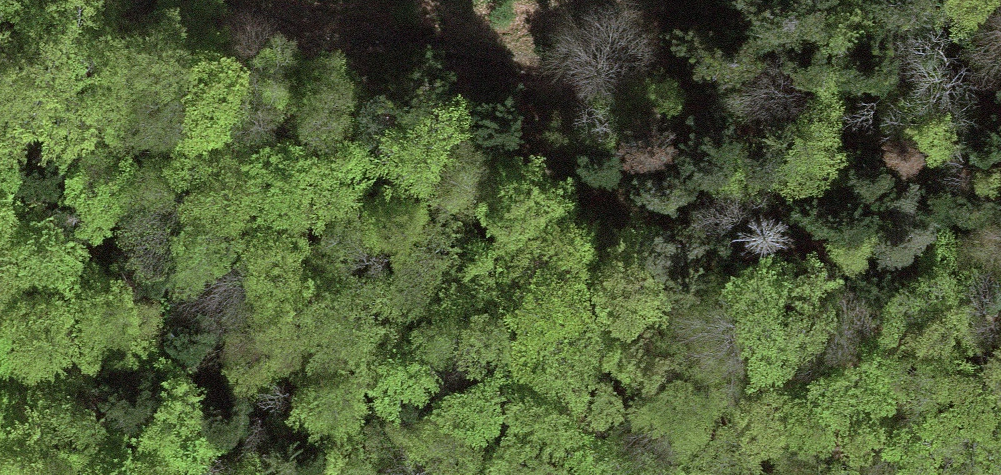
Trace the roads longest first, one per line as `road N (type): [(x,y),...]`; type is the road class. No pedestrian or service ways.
road 1 (track): [(1000,76),(633,88),(299,32),(205,0)]
road 2 (track): [(299,32),(407,151),(511,236),(609,474)]

